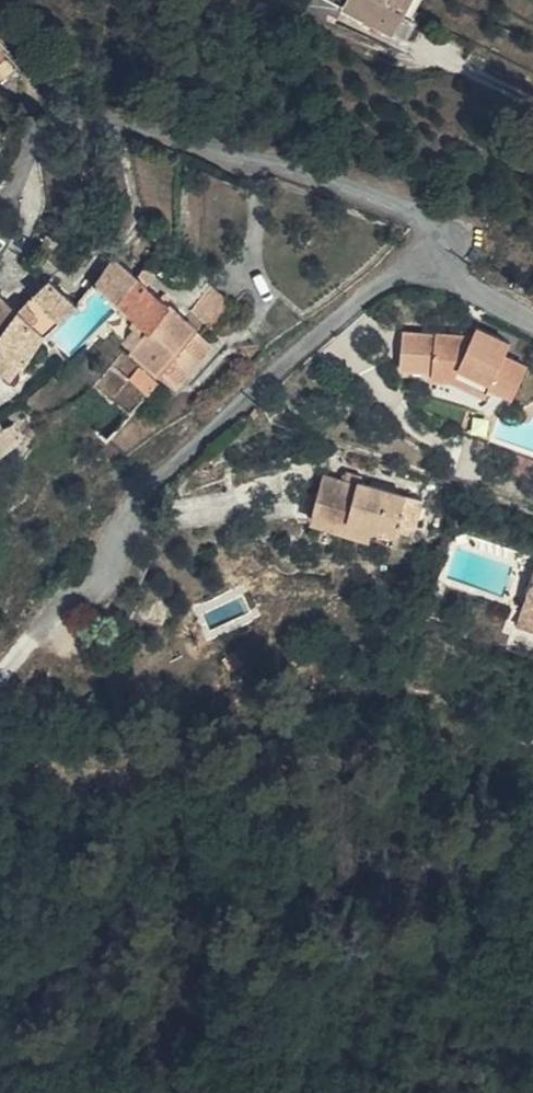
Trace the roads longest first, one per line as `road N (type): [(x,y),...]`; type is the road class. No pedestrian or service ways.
road 1 (residential): [(0,220),(35,145),(58,126),(132,124),(409,207),(428,236),(425,263)]
road 2 (residential): [(425,263),(389,277),(349,310),(149,492),(86,589)]

